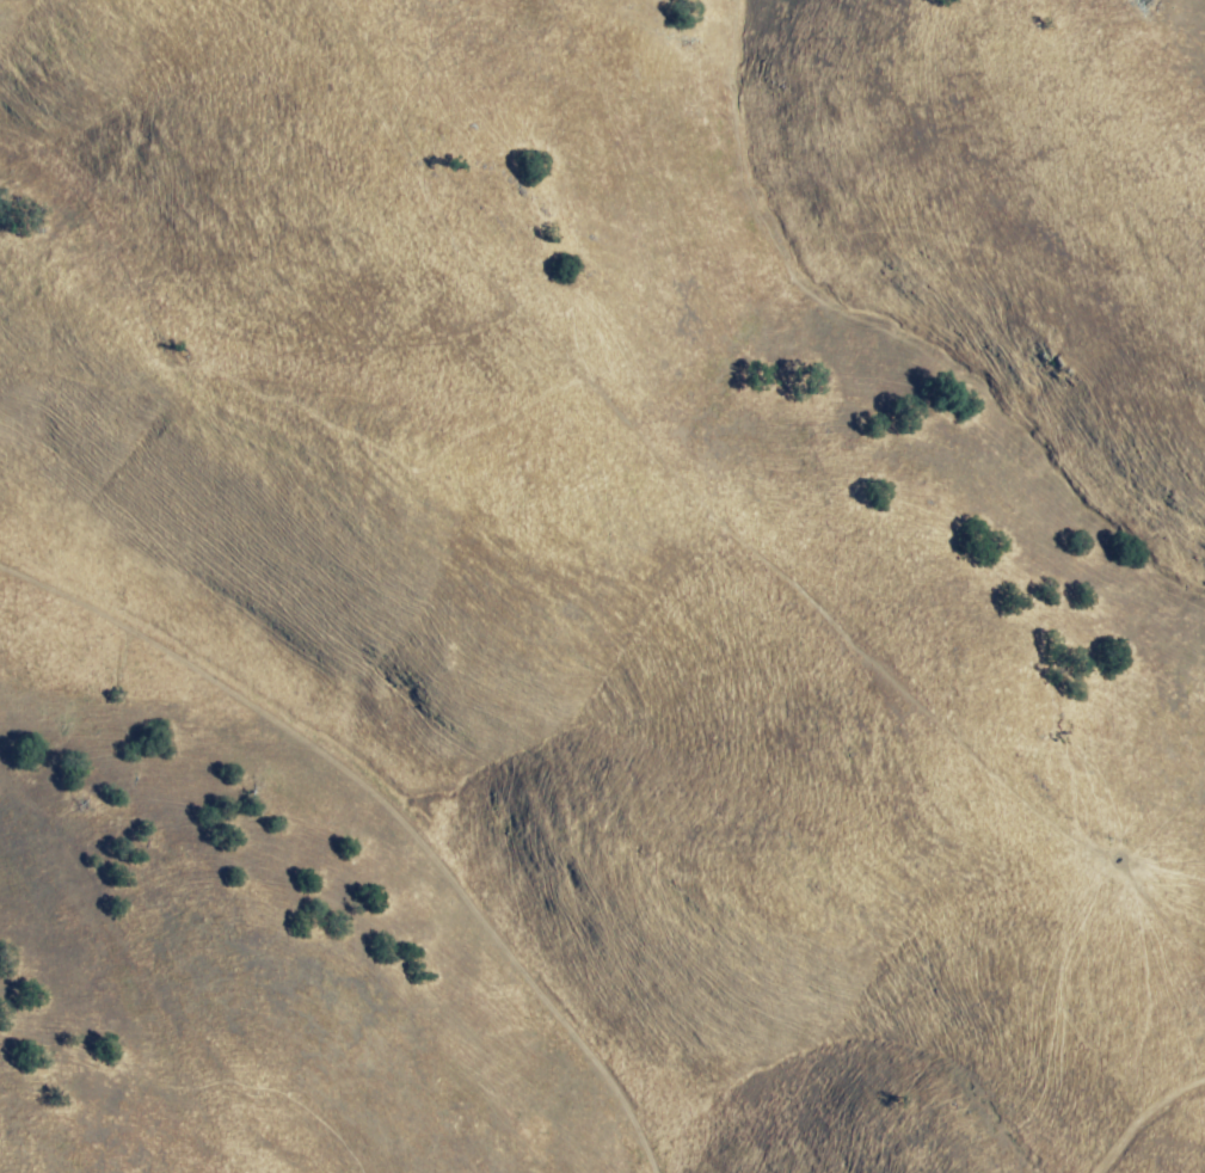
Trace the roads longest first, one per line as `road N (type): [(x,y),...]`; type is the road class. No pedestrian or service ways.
road 1 (track): [(642,1172),(607,1098),(567,1042),(392,827),(199,683),(0,577)]
road 2 (track): [(1204,1080),(1124,1128),(1091,1172)]

